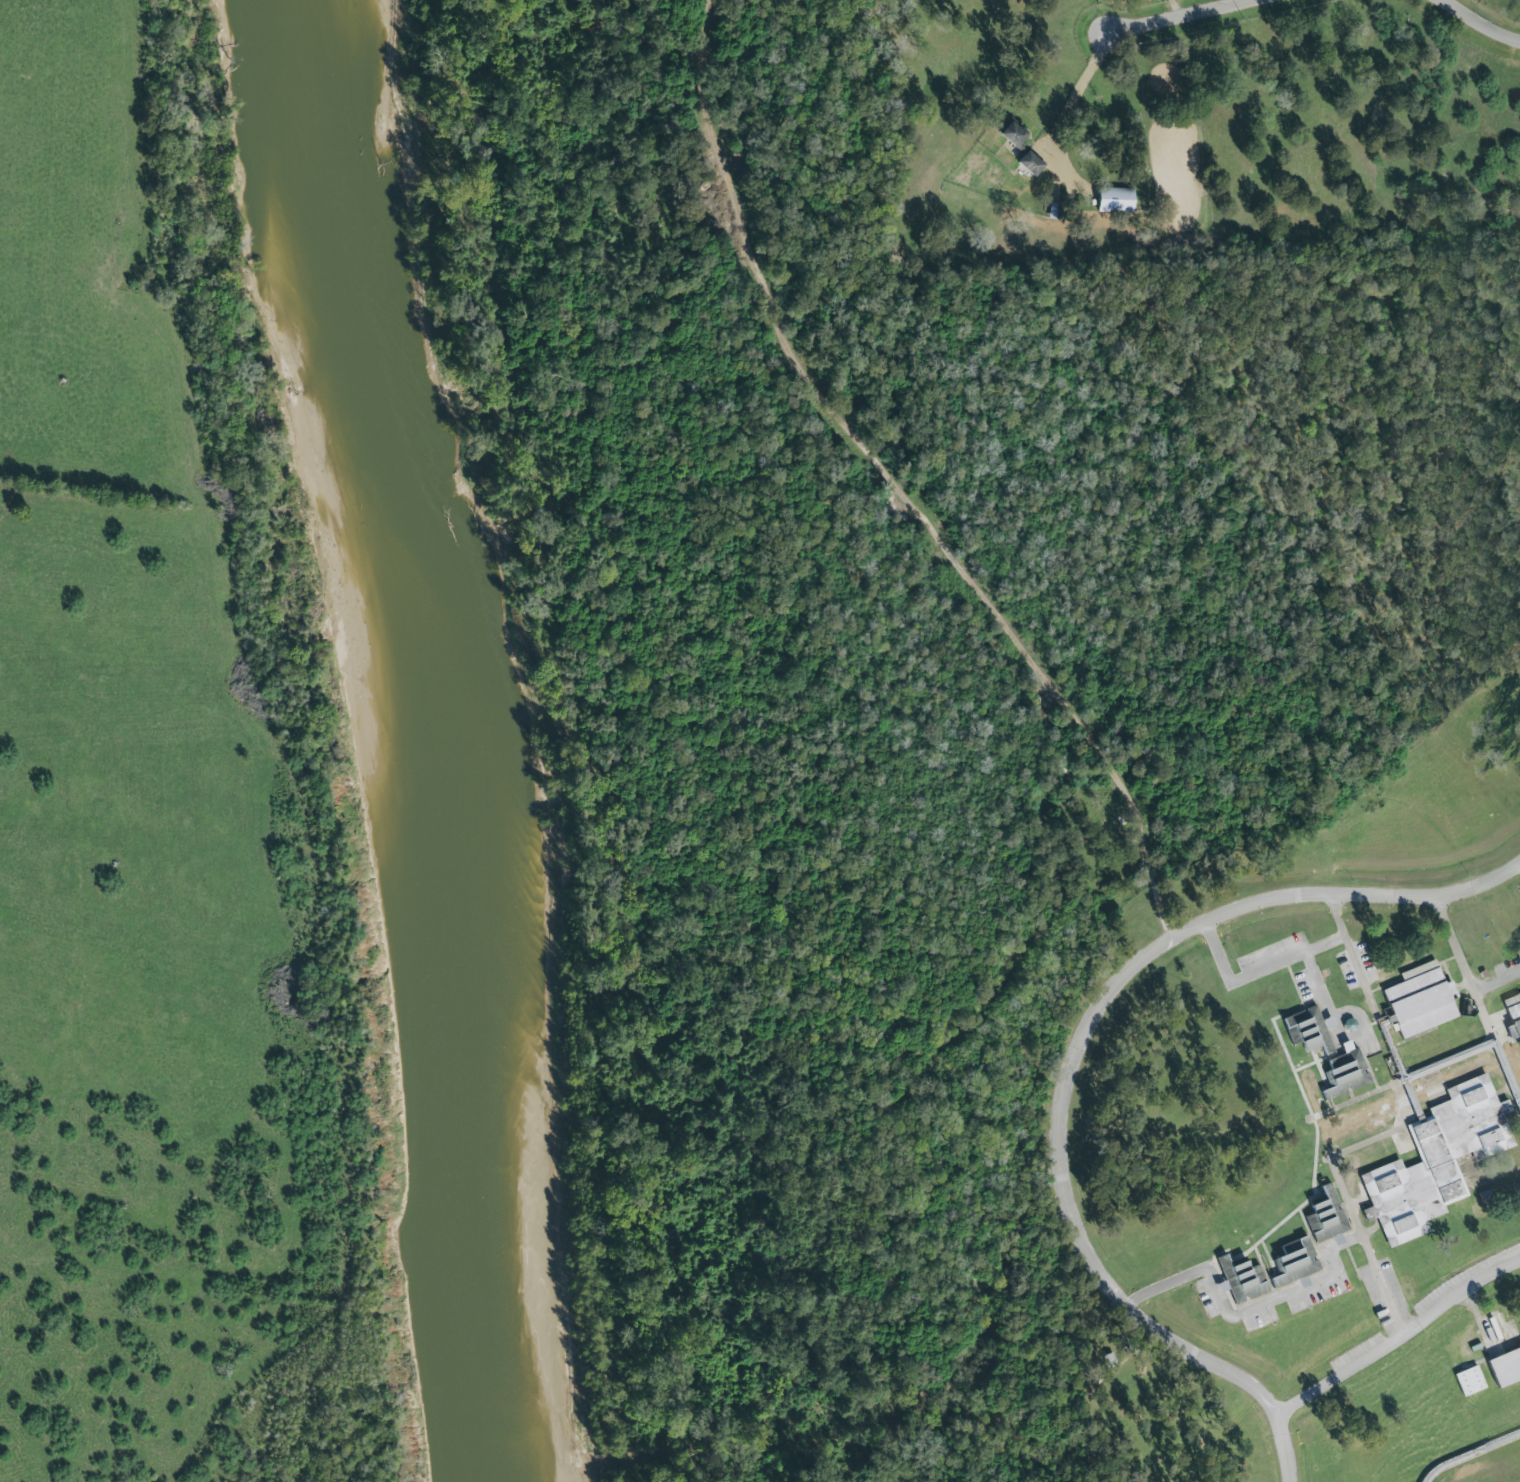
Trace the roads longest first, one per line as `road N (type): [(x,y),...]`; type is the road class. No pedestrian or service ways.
road 1 (track): [(1174,937),(1134,789),(1003,609),(799,360),(695,73),(599,24),(598,0)]
road 2 (residential): [(1099,32),(1247,0)]

